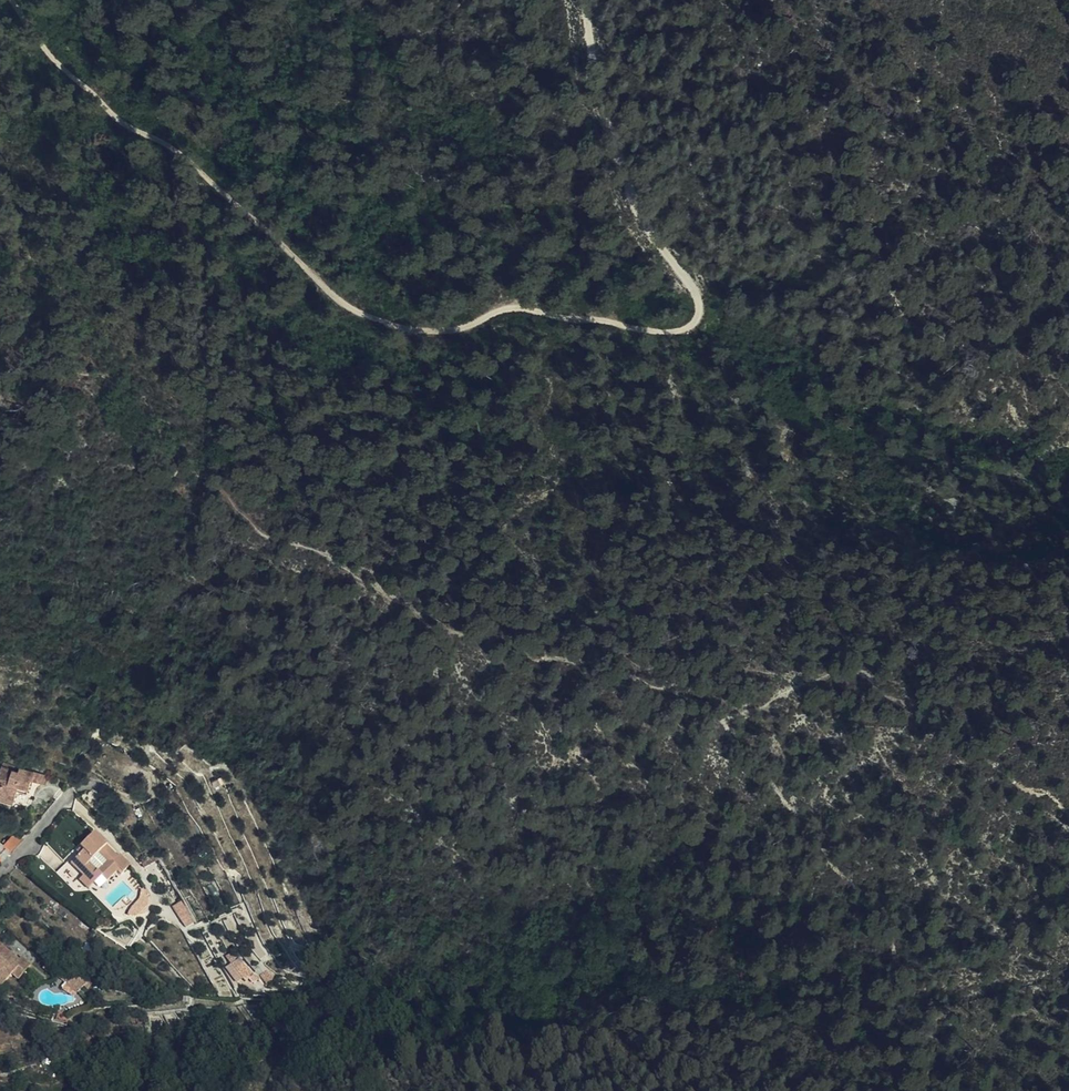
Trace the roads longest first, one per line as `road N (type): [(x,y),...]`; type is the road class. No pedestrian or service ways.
road 1 (track): [(2,0),(51,66),(112,126),(160,144),(362,321),(450,333),(504,308),(631,332),(689,329),(699,316),(696,294),(651,231),(595,98),(586,0)]

